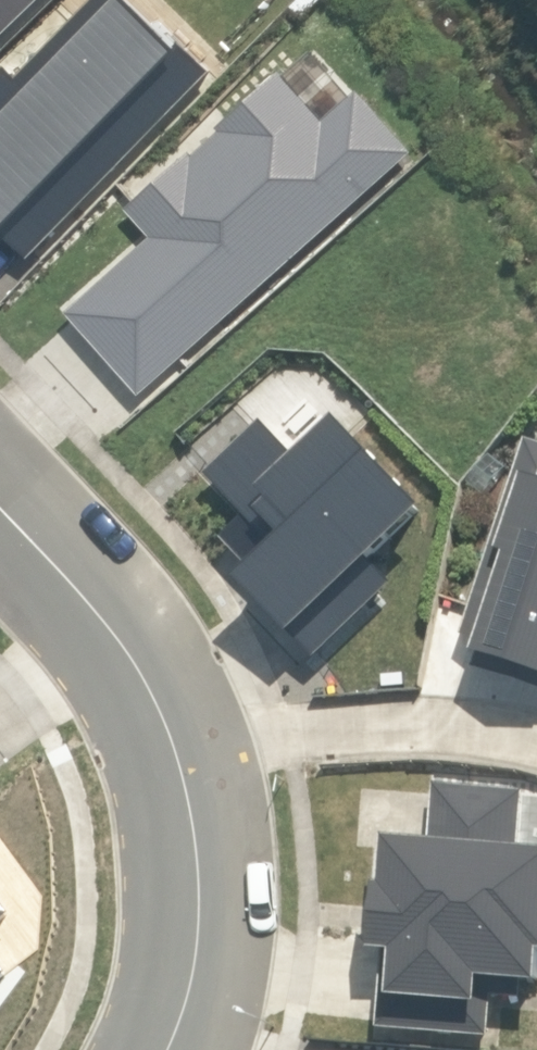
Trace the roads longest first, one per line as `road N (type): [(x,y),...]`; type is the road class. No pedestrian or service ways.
road 1 (residential): [(176,754),(373,725),(464,726),(536,740)]
road 2 (residential): [(176,754),(112,629),(0,506)]
road 3 (residential): [(167,1049),(191,988),(199,935),(191,814),(176,754)]

